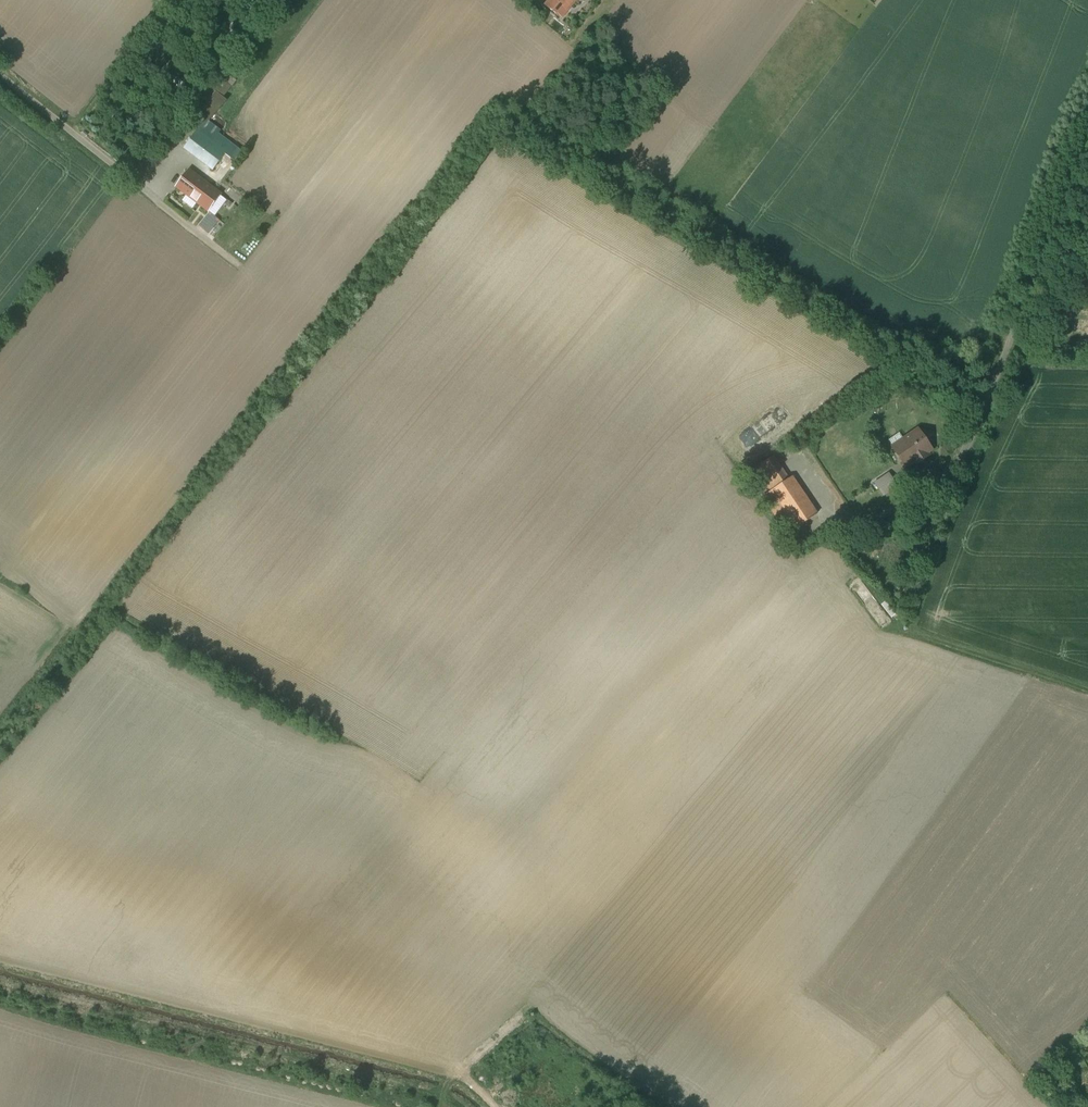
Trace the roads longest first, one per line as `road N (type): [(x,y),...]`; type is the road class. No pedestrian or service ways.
road 1 (track): [(1087,691),(900,632)]

